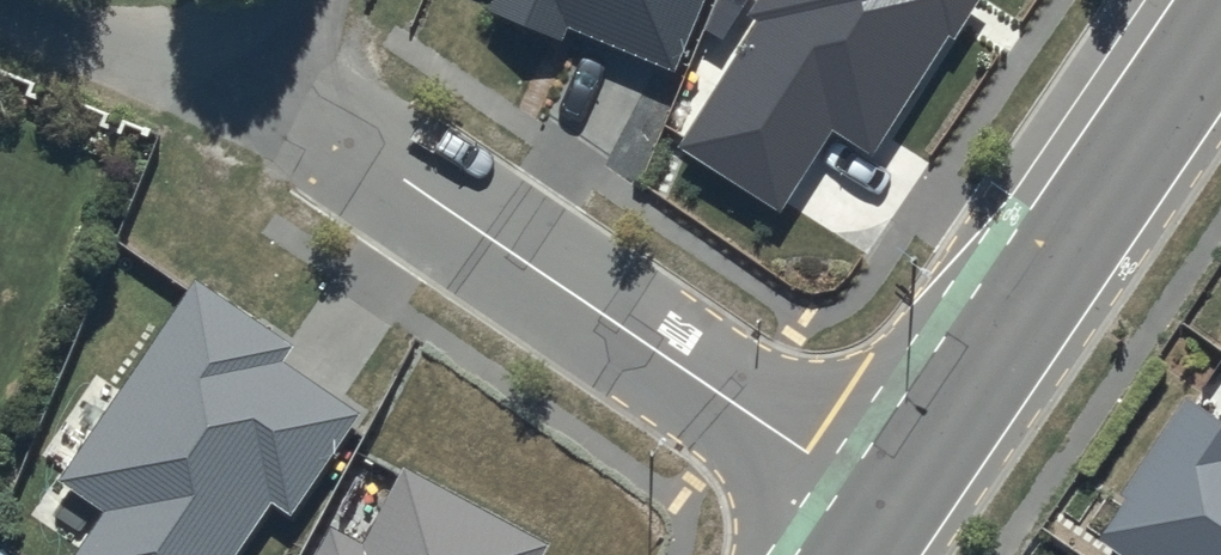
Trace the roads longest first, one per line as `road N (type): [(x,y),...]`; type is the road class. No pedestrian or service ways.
road 1 (residential): [(228,50),(400,182),(896,509)]
road 2 (tertiary): [(896,509),(1220,18)]
road 3 (residential): [(228,50),(137,54),(0,6)]

